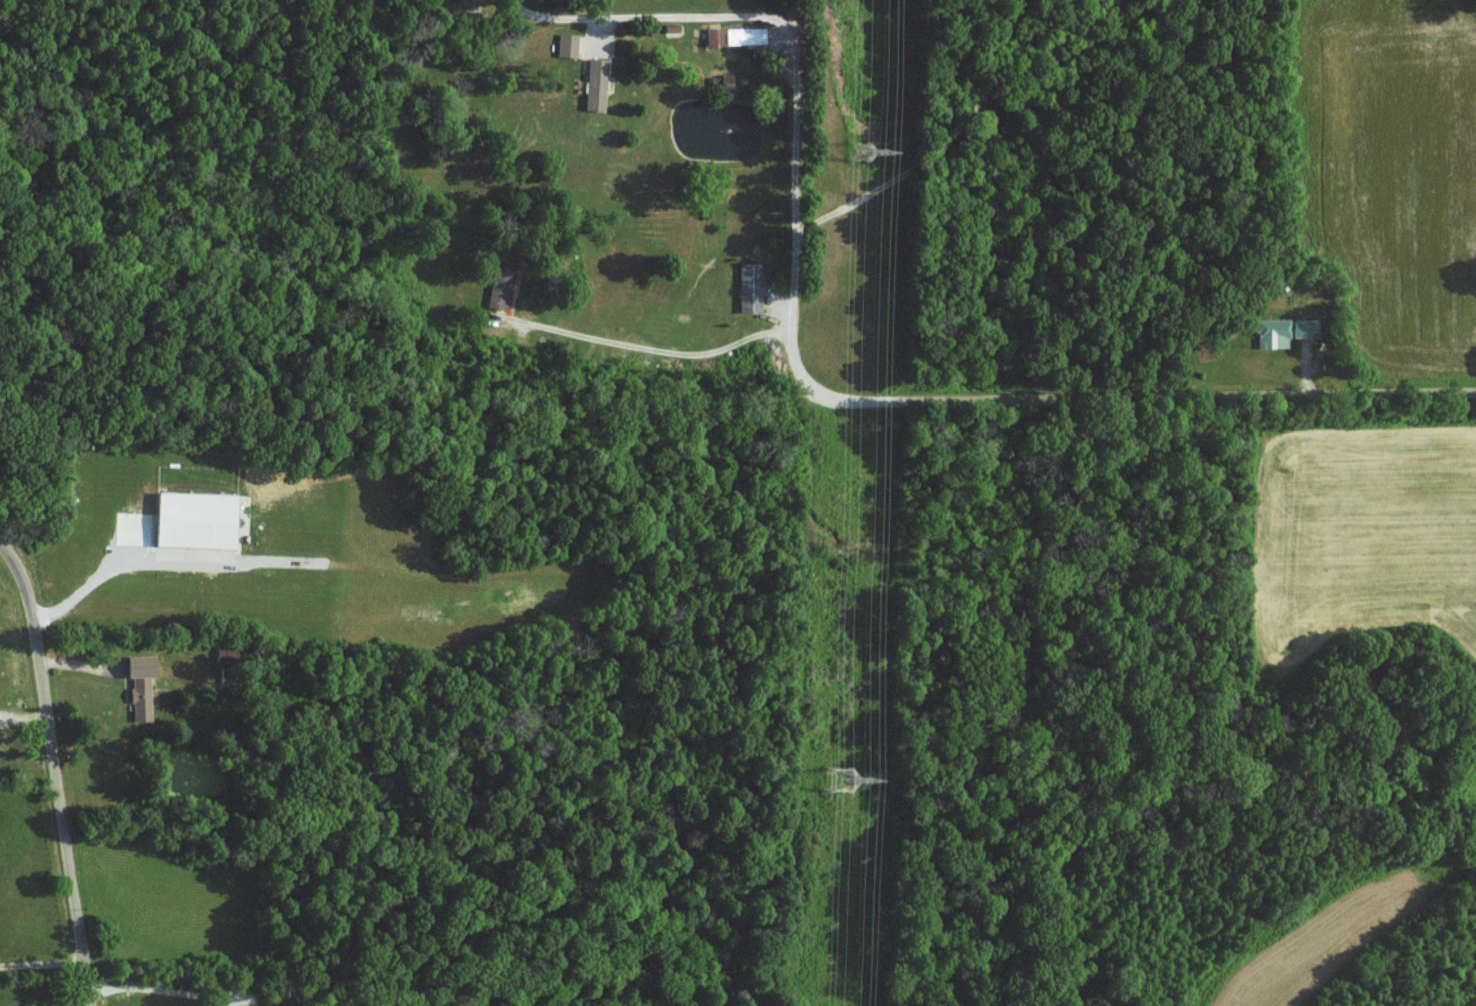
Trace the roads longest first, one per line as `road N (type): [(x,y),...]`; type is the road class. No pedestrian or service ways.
road 1 (residential): [(1475,387),(828,386),(797,353)]
road 2 (residential): [(797,353),(785,36),(754,12),(576,14),(523,0)]
road 3 (residential): [(93,1005),(45,656),(18,558),(0,541)]

